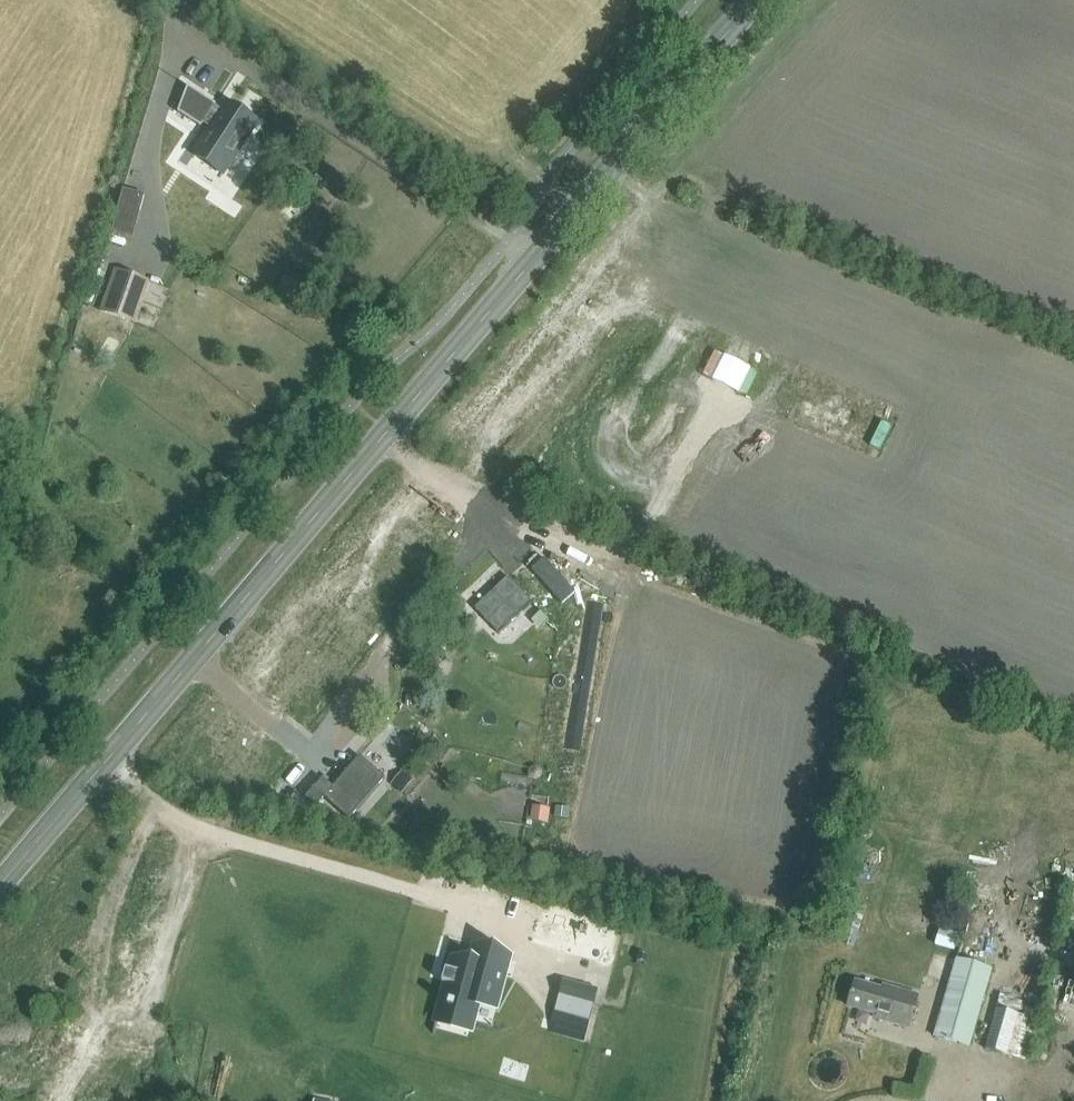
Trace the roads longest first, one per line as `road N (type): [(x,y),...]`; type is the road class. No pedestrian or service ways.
road 1 (unclassified): [(41,1100),(200,829),(293,696),(665,247),(760,118)]
road 2 (unclassified): [(0,944),(150,705),(260,560),(525,247),(709,0)]
road 3 (primary): [(586,277),(322,589),(178,784),(0,1088)]
road 4 (track): [(525,247),(156,0)]
road 5 (primary): [(586,277),(721,104),(787,0)]

